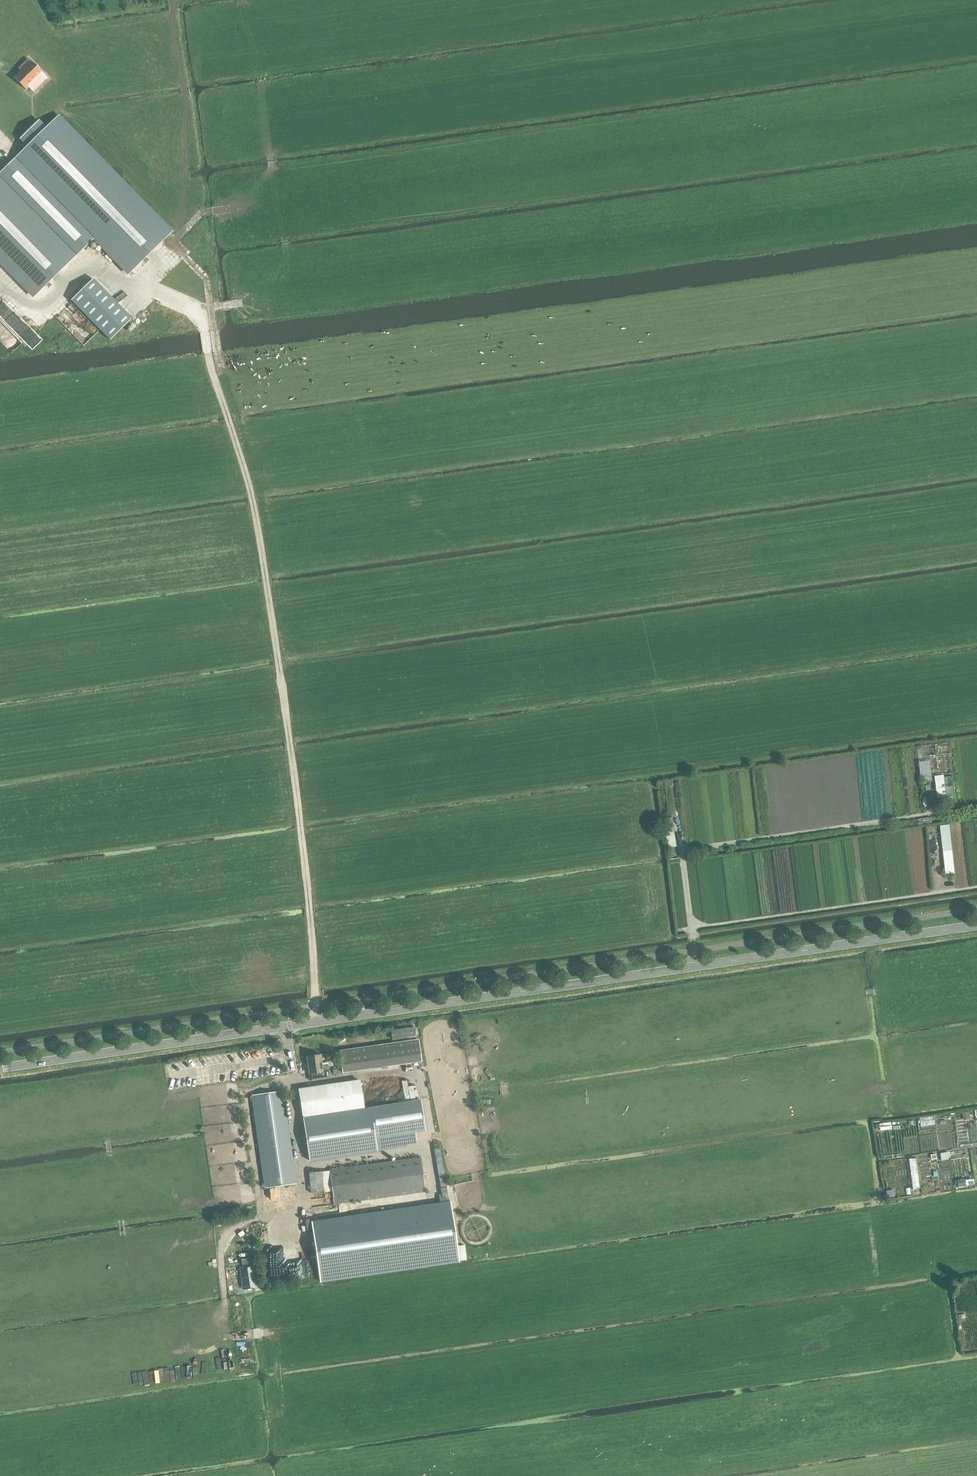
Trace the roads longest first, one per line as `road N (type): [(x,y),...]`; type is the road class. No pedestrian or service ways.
road 1 (tertiary): [(0,1068),(976,927)]

